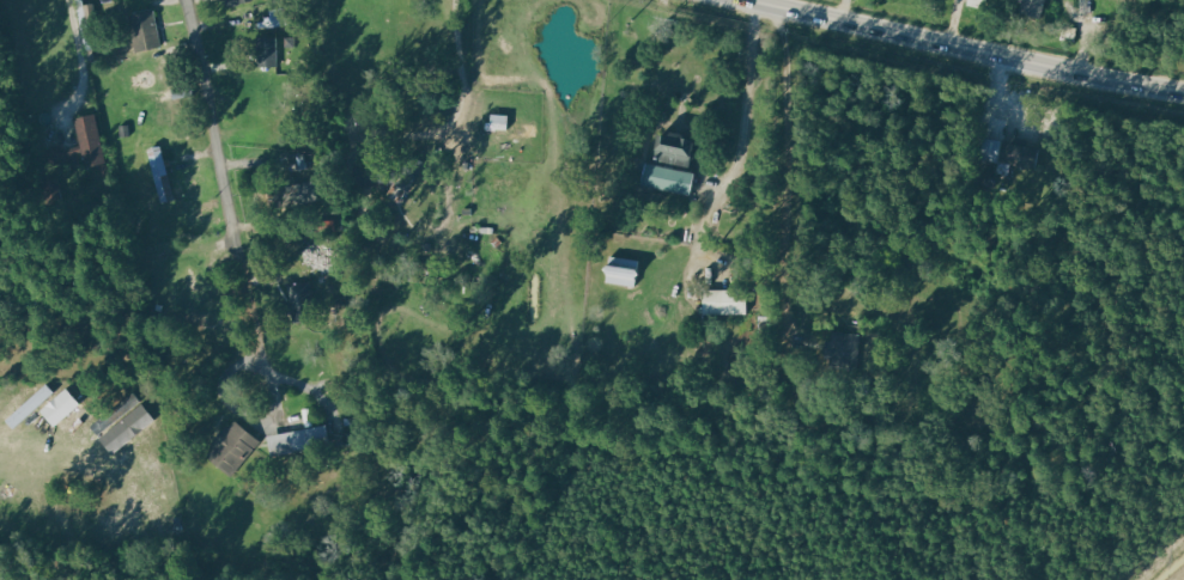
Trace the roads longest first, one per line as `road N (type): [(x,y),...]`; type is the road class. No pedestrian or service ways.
road 1 (secondary): [(737,0),(1183,93)]
road 2 (residential): [(272,401),(190,0)]

